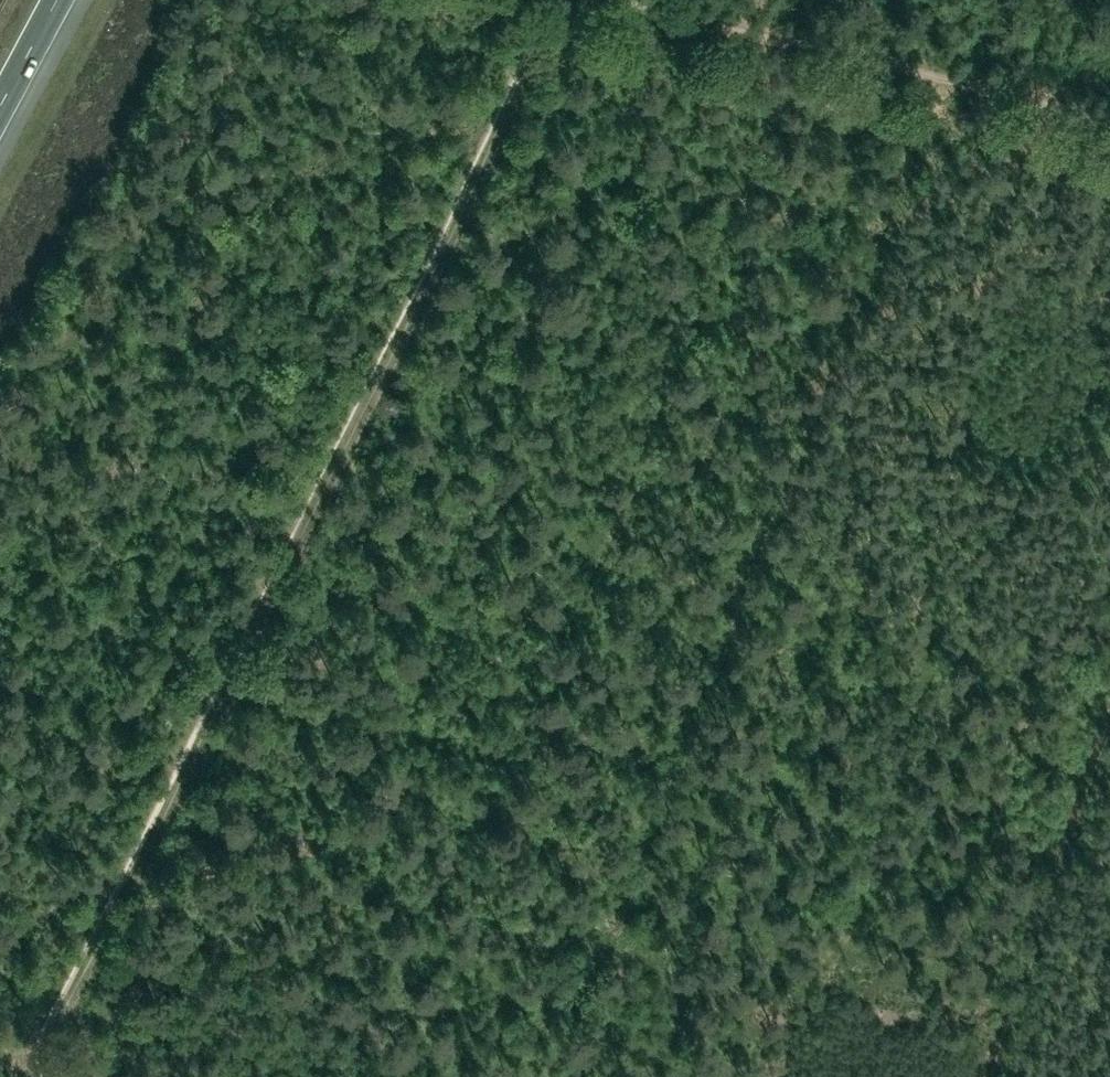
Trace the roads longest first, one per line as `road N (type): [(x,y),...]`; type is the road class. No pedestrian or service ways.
road 1 (track): [(56,1076),(57,1025),(568,0)]
road 2 (track): [(706,0),(1109,110)]
road 3 (motorway): [(0,107),(57,0)]

